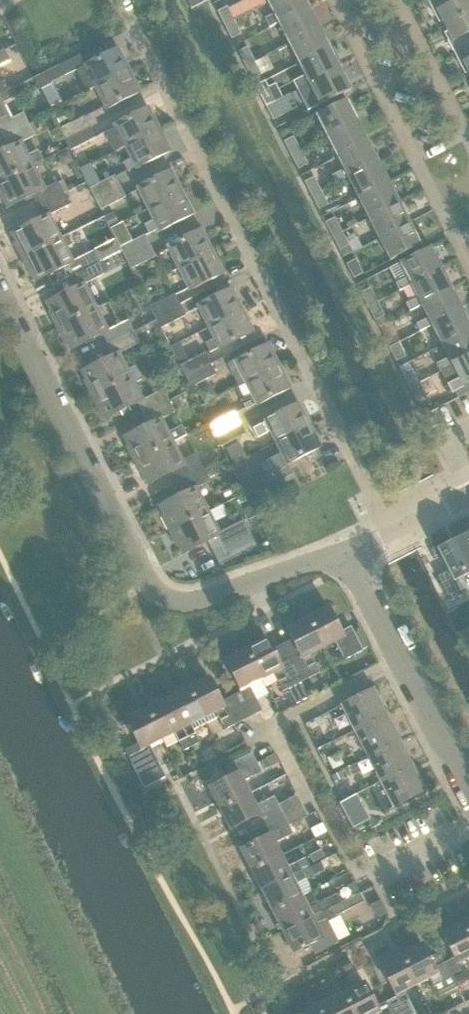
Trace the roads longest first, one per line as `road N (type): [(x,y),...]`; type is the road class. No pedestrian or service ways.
road 1 (residential): [(392,535),(130,15)]
road 2 (residential): [(351,557),(189,606),(159,597),(0,302)]
road 3 (residential): [(468,269),(333,0)]
road 4 (unclassified): [(306,798),(273,727),(401,659)]
road 5 (residential): [(398,0),(468,140)]
road 6 (unclassified): [(468,790),(401,659)]

